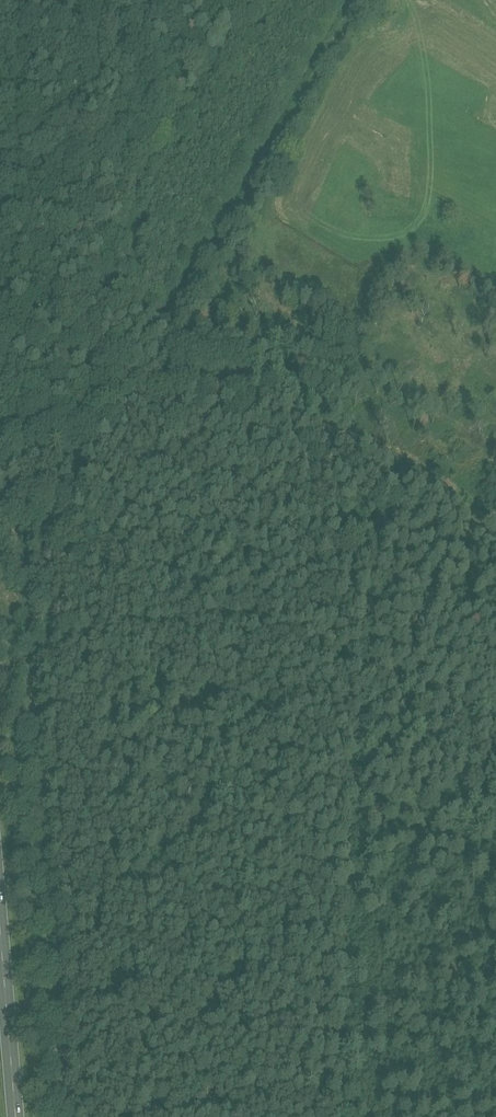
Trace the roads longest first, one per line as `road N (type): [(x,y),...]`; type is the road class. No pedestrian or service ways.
road 1 (track): [(307,1116),(337,441)]
road 2 (track): [(355,0),(151,370)]
road 3 (track): [(337,441),(151,370),(0,433)]
road 4 (track): [(495,522),(337,441)]
road 5 (primary): [(14,1116),(0,954)]

